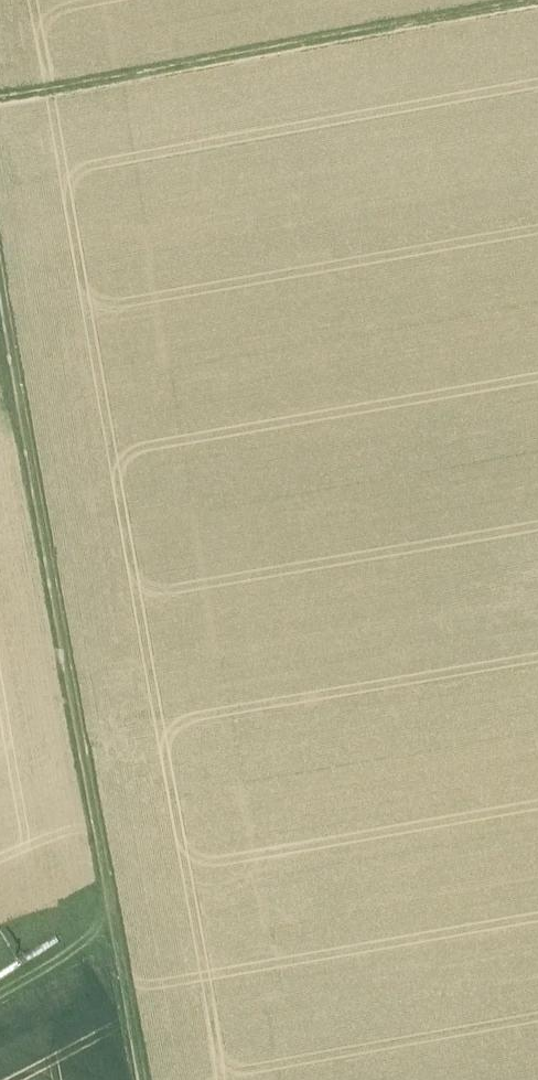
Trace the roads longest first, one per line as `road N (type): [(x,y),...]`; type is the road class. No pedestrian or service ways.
road 1 (track): [(0,256),(145,1079)]
road 2 (track): [(537,4),(0,104)]
road 3 (track): [(116,935),(0,999)]

